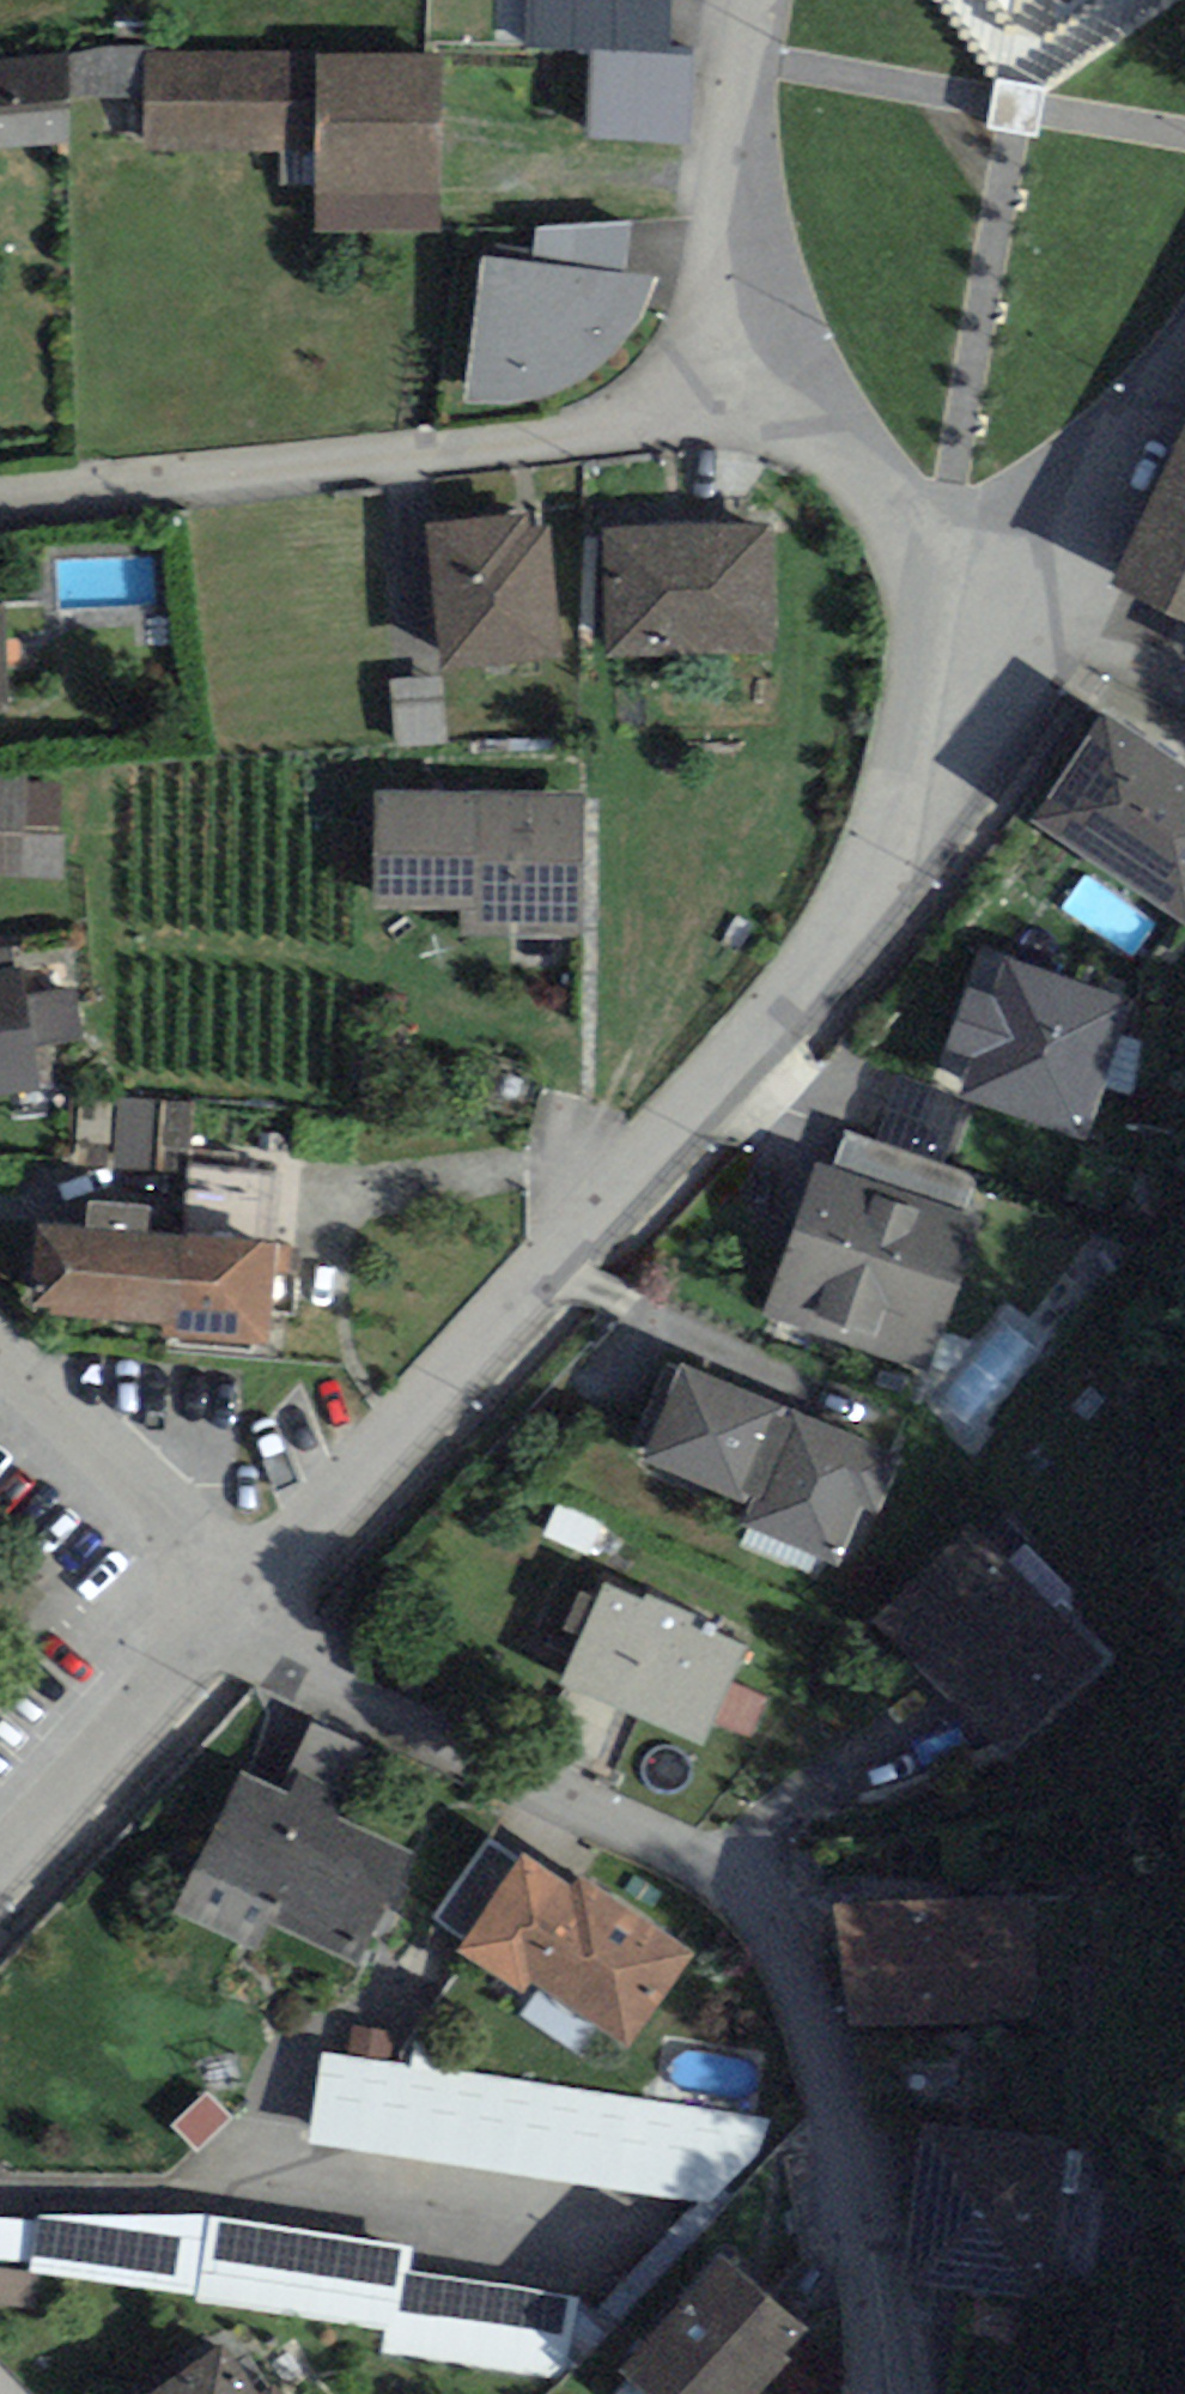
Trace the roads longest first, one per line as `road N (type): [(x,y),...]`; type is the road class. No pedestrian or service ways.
road 1 (residential): [(233,1605),(809,956),(896,815),(926,714),(937,569),(880,486),(816,434),(726,405)]
road 2 (residential): [(233,1605),(331,1682),(395,1717),(687,1851),(730,1879),(763,1916),(808,2009),(888,2393)]
road 3 (residential): [(726,405),(0,504)]
road 4 (residential): [(726,405),(751,0)]
road 5 (residential): [(0,1858),(233,1605)]
road 6 (residential): [(233,1605),(0,1365)]

